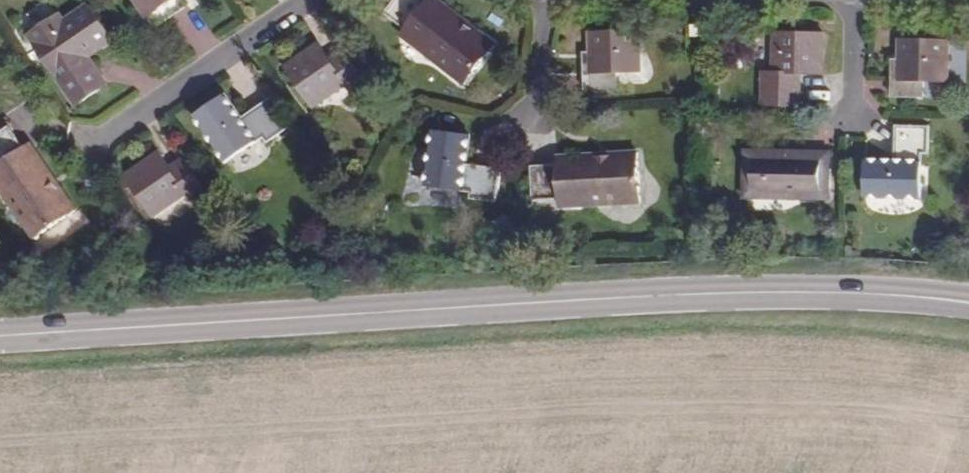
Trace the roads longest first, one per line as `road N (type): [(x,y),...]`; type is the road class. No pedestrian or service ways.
road 1 (secondary): [(968,302),(836,292),(626,297),(0,335)]
road 2 (residential): [(99,140),(308,0)]
road 3 (residential): [(853,125),(853,0)]

